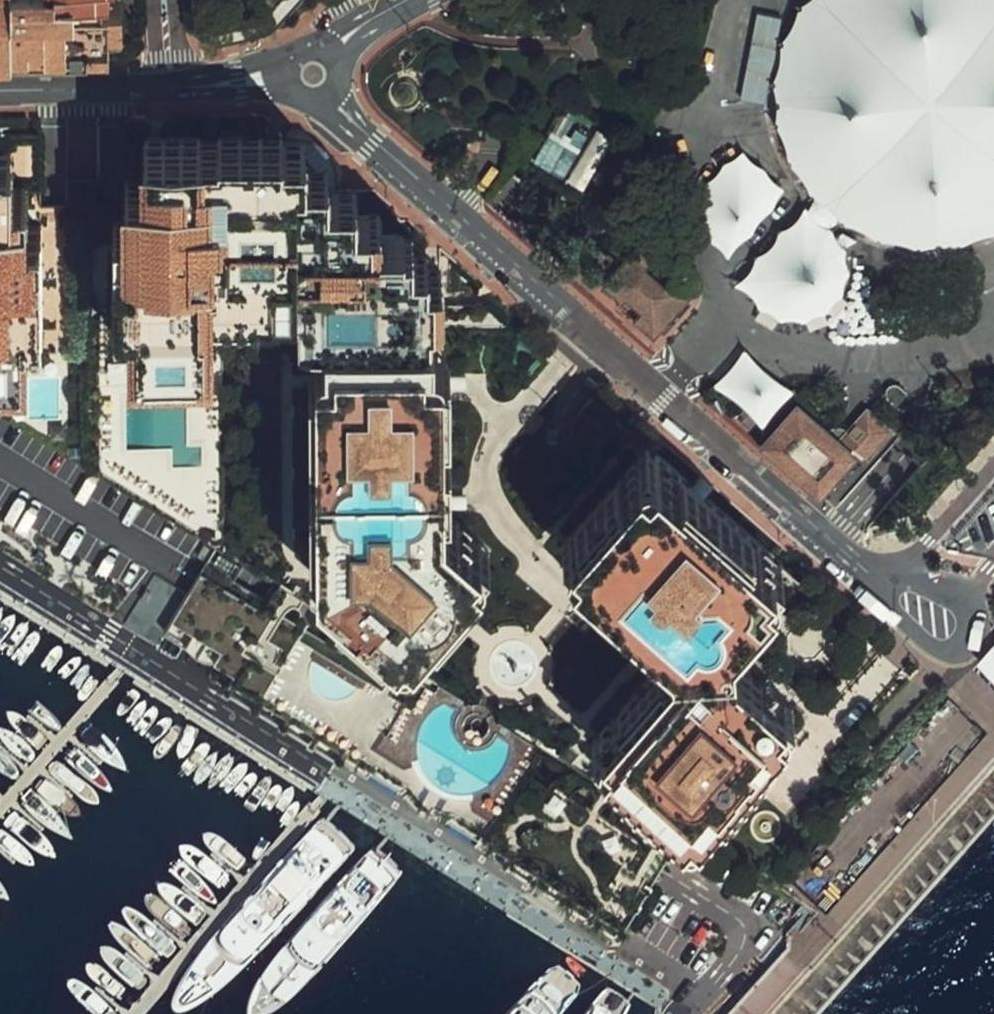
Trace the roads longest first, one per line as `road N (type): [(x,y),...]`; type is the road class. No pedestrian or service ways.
road 1 (residential): [(336,99),(369,144),(888,587)]
road 2 (residential): [(0,91),(278,77)]
road 3 (residential): [(888,587),(891,607),(935,648),(966,648),(976,634),(968,600),(909,578)]

